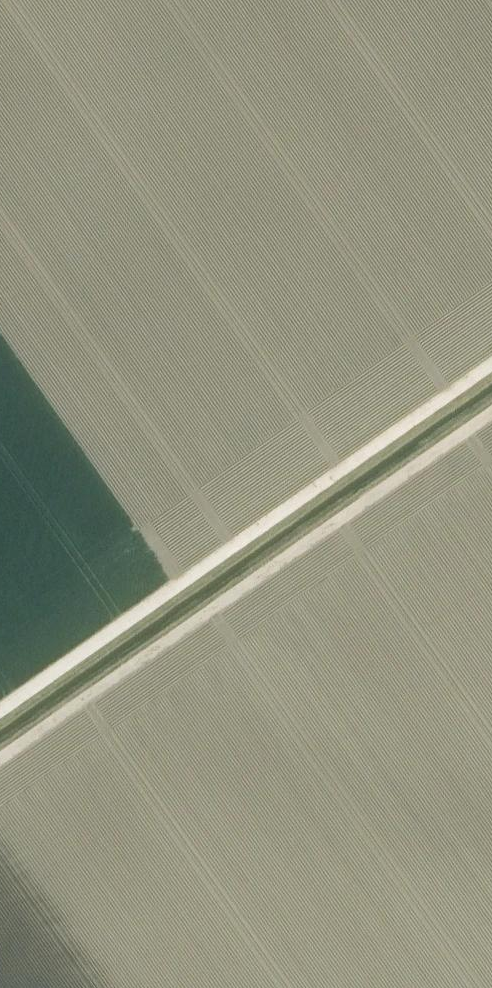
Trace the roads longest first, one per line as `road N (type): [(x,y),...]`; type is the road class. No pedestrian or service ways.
road 1 (track): [(0,707),(491,360)]
road 2 (track): [(0,756),(491,410)]

